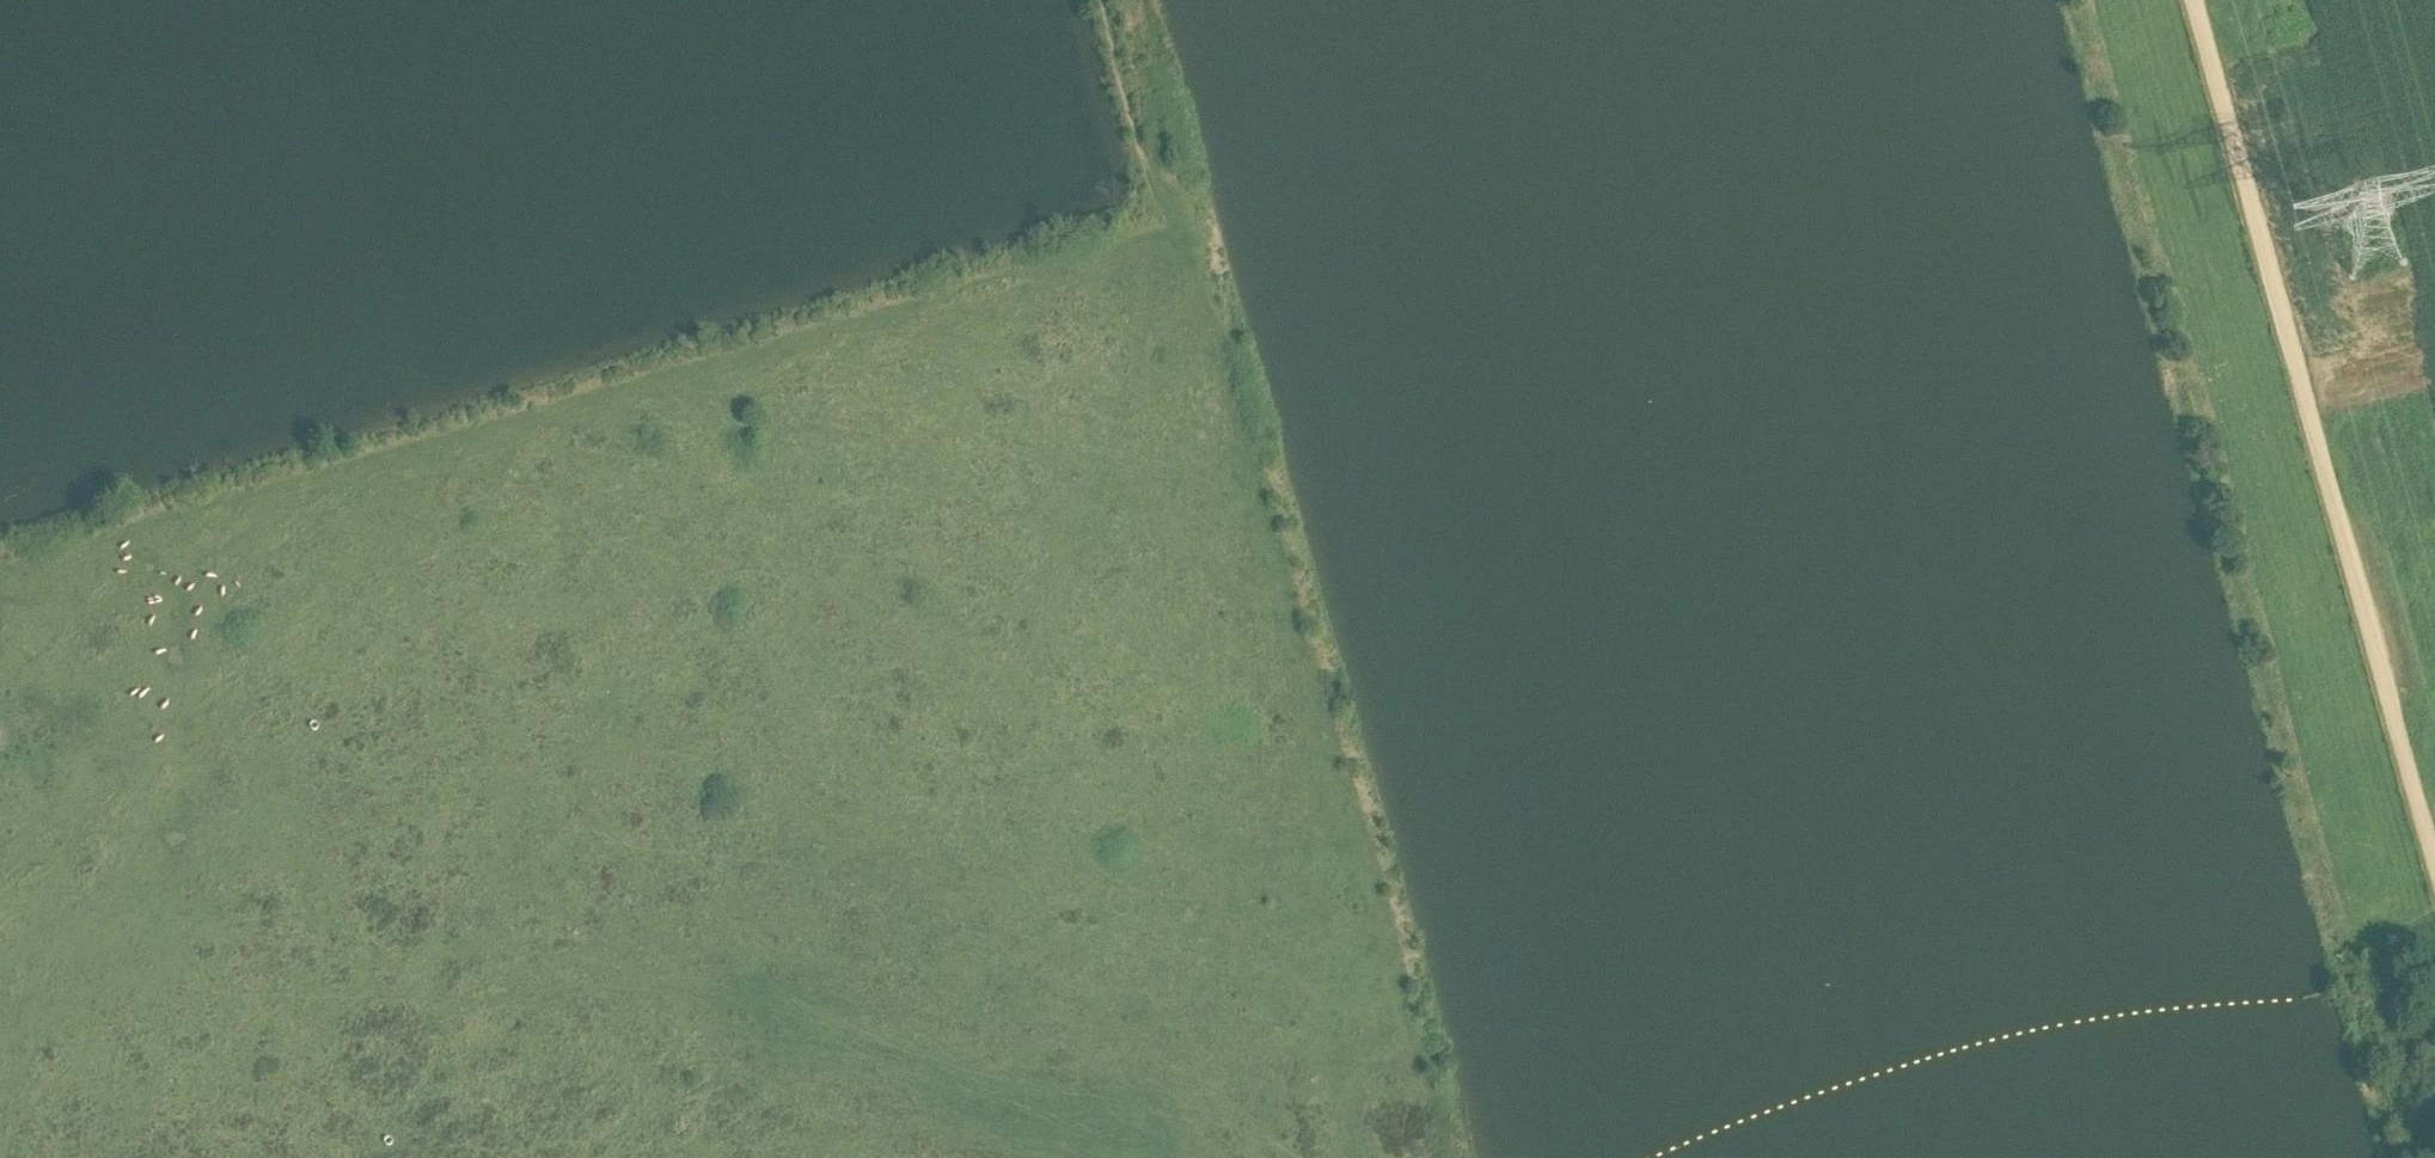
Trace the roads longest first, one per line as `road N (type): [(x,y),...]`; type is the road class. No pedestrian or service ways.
road 1 (track): [(2197,0),(2434,847)]

